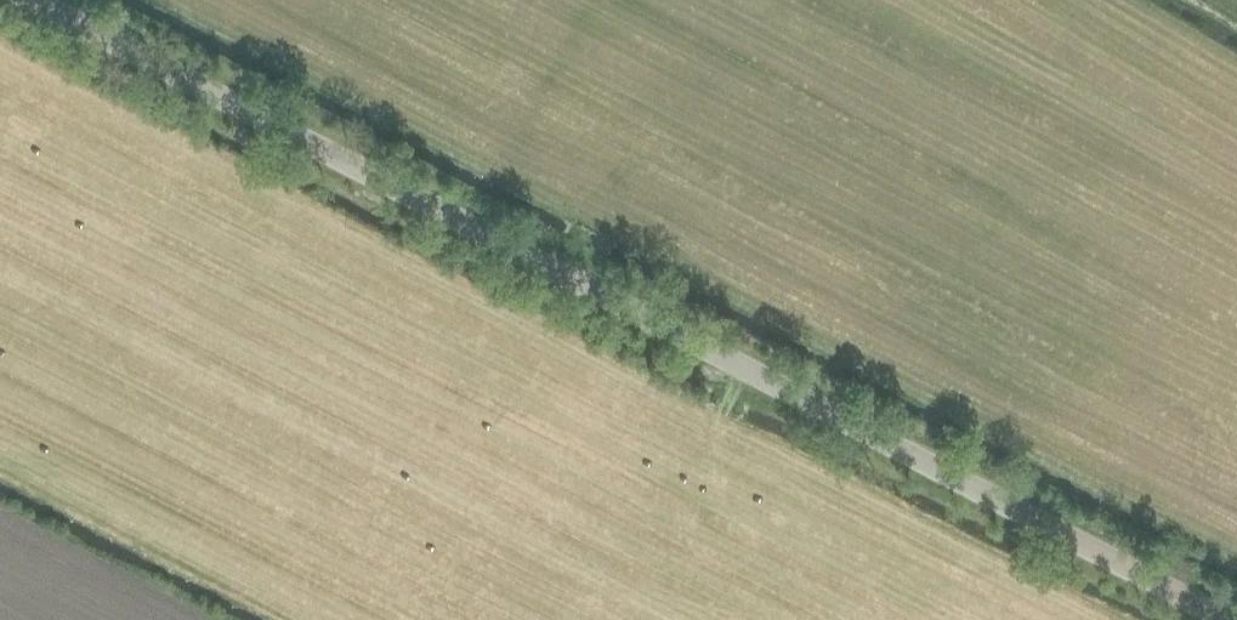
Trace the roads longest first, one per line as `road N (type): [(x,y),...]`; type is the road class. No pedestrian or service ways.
road 1 (tertiary): [(1215,619),(14,0)]

